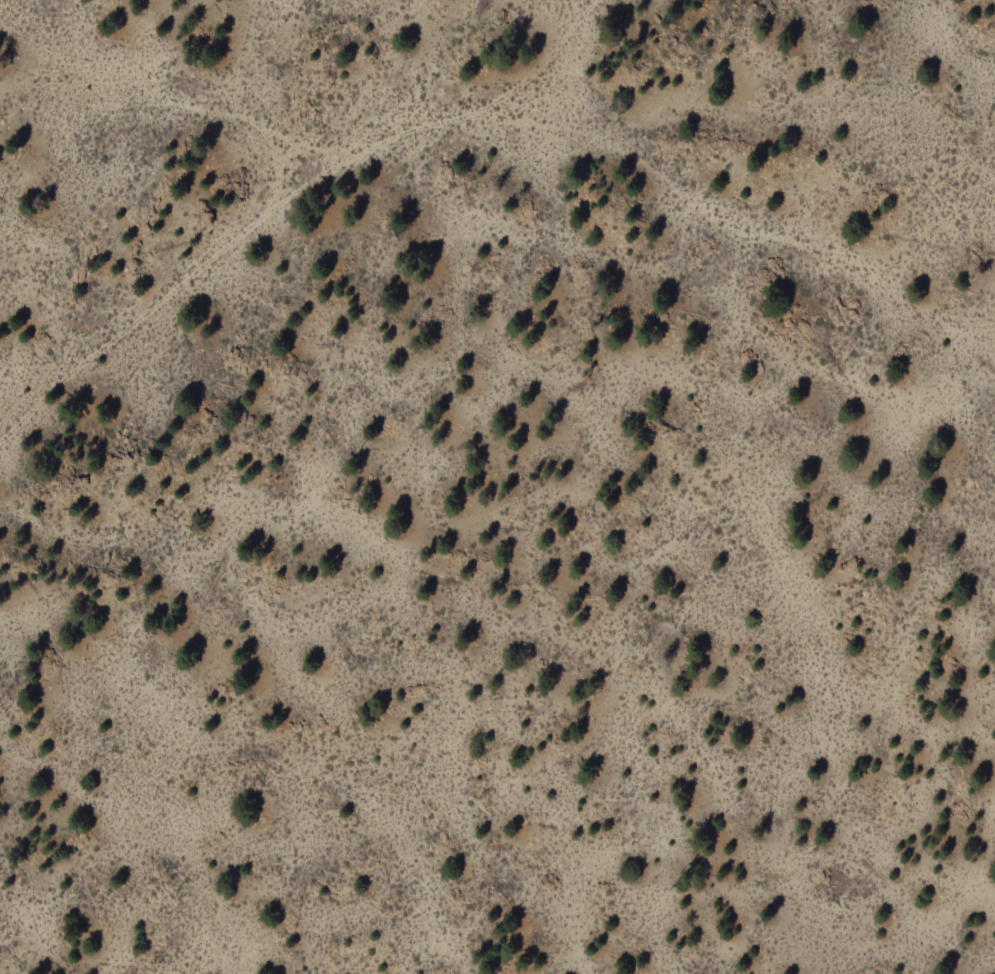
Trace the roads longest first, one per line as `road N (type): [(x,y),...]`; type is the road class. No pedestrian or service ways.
road 1 (track): [(0,453),(348,163),(479,117),(613,0)]
road 2 (track): [(348,163),(248,120),(188,108)]

